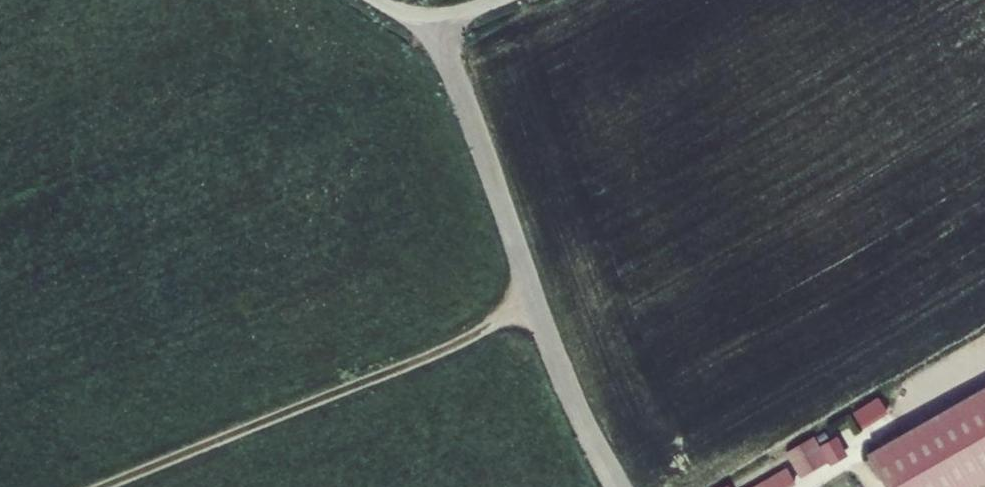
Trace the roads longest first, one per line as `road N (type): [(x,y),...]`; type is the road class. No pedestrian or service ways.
road 1 (track): [(434,18),(570,390),(615,486)]
road 2 (track): [(96,486),(448,348),(534,295)]
road 3 (unclassified): [(376,0),(434,18),(499,0)]

